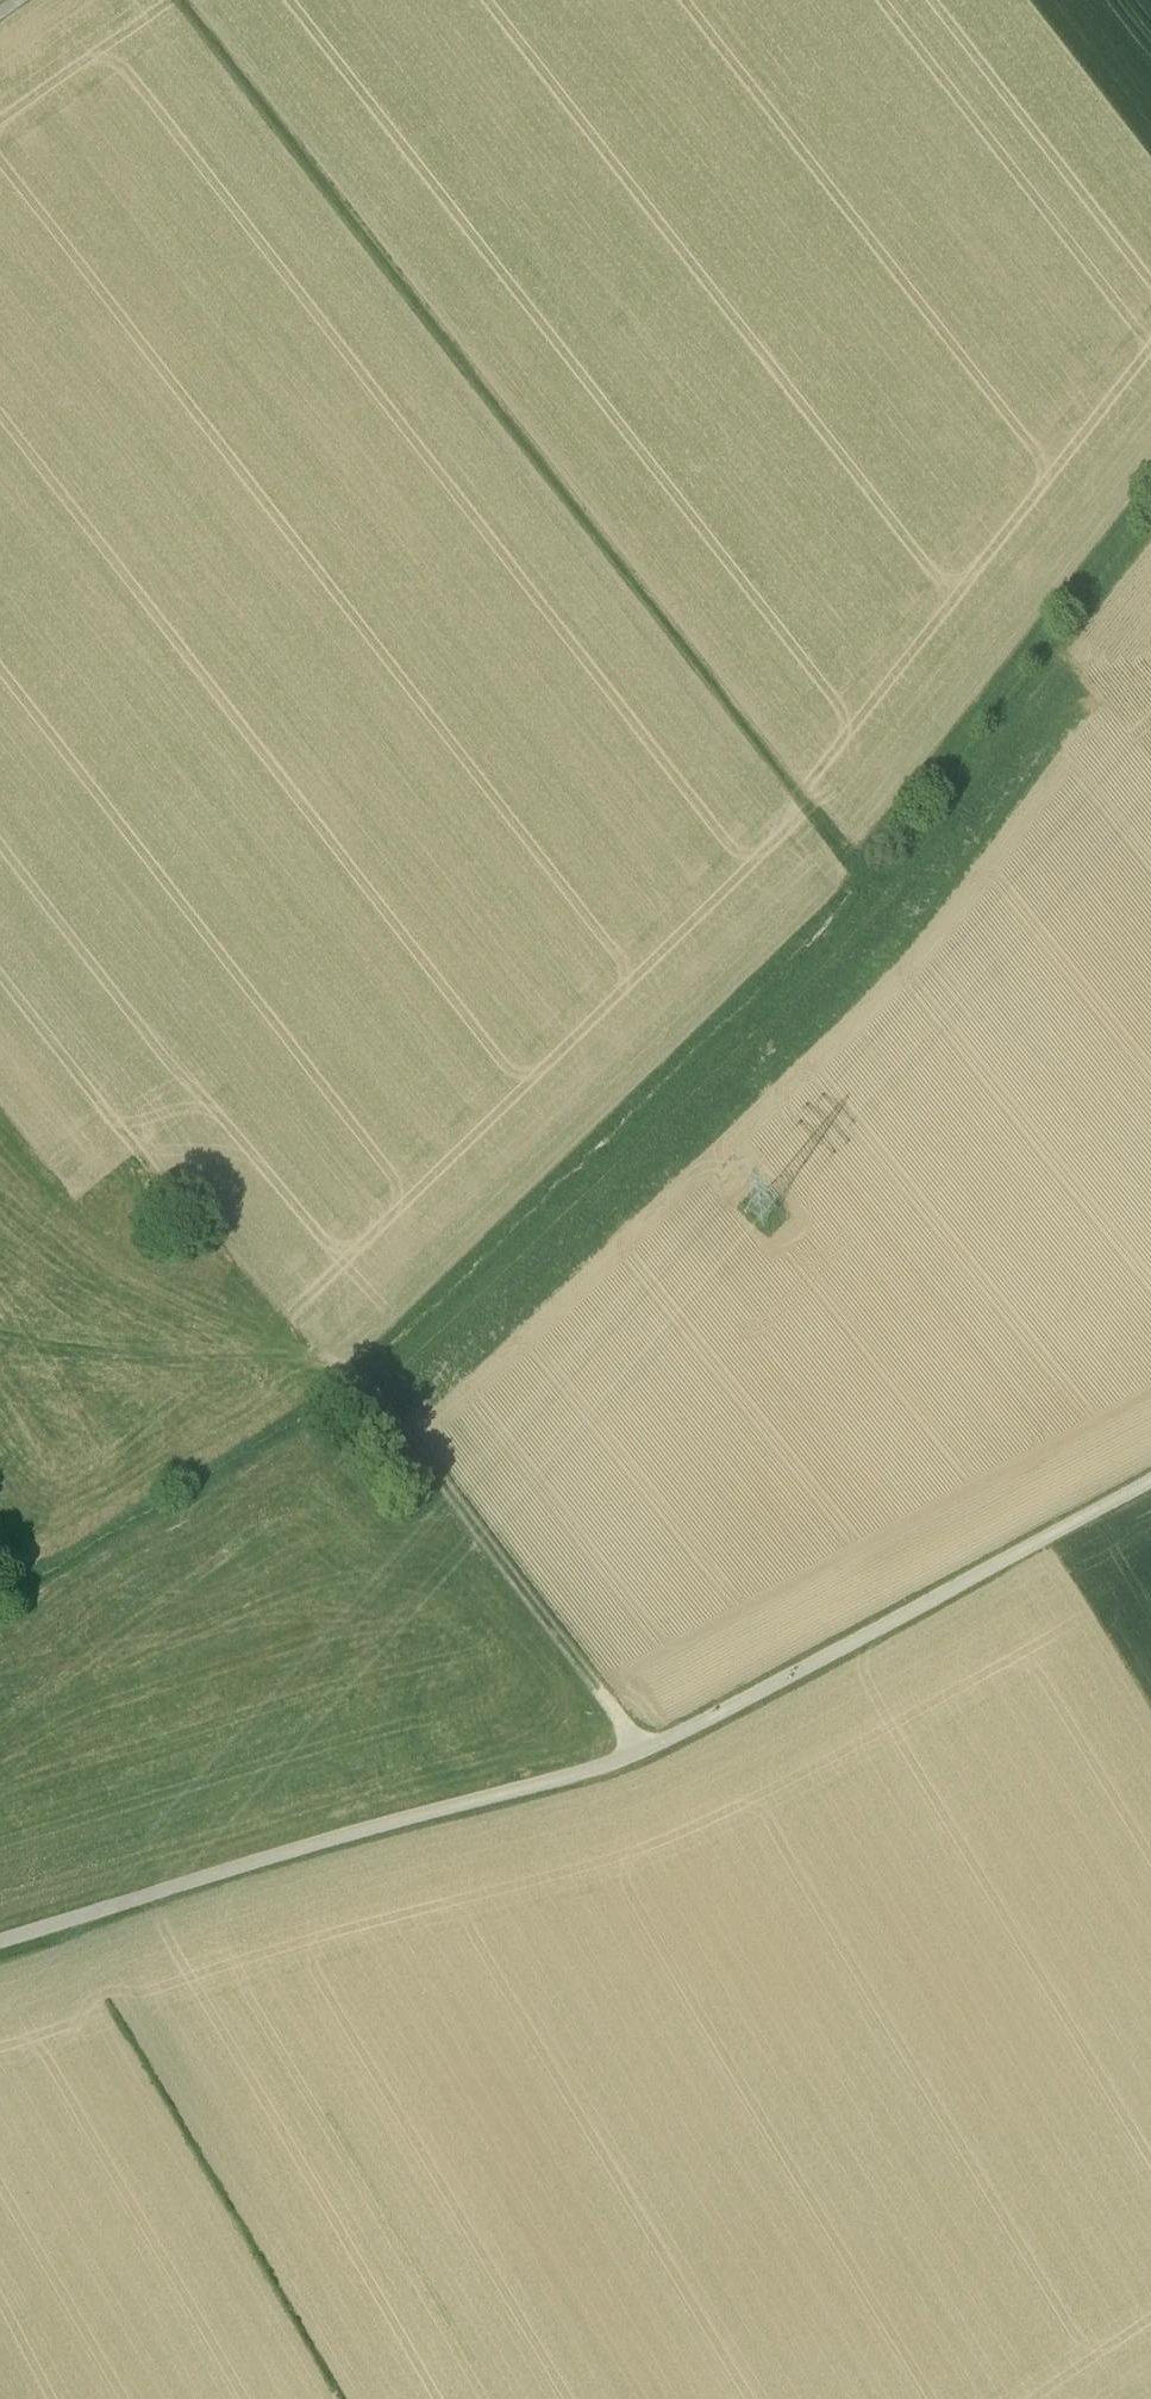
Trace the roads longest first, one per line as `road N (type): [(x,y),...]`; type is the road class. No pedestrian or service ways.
road 1 (track): [(178,0),(851,865),(1150,481)]
road 2 (track): [(0,1943),(296,1851),(642,1757),(1150,1485)]
road 3 (track): [(642,1757),(363,1401)]

